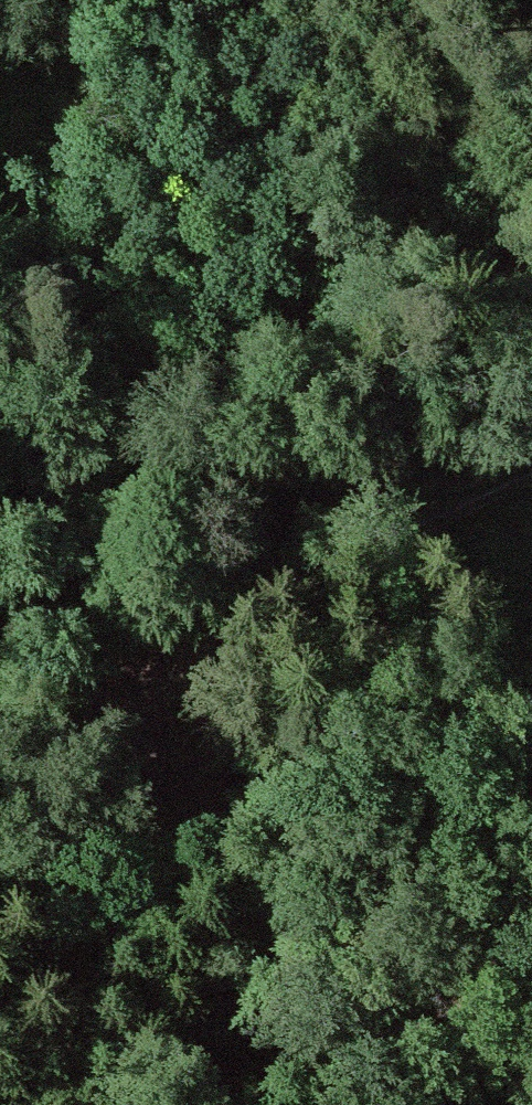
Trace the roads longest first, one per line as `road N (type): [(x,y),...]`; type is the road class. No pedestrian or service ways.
road 1 (track): [(531,479),(336,567),(261,618),(168,703),(259,961),(276,1104)]
road 2 (track): [(0,891),(168,703),(81,558),(0,463)]

